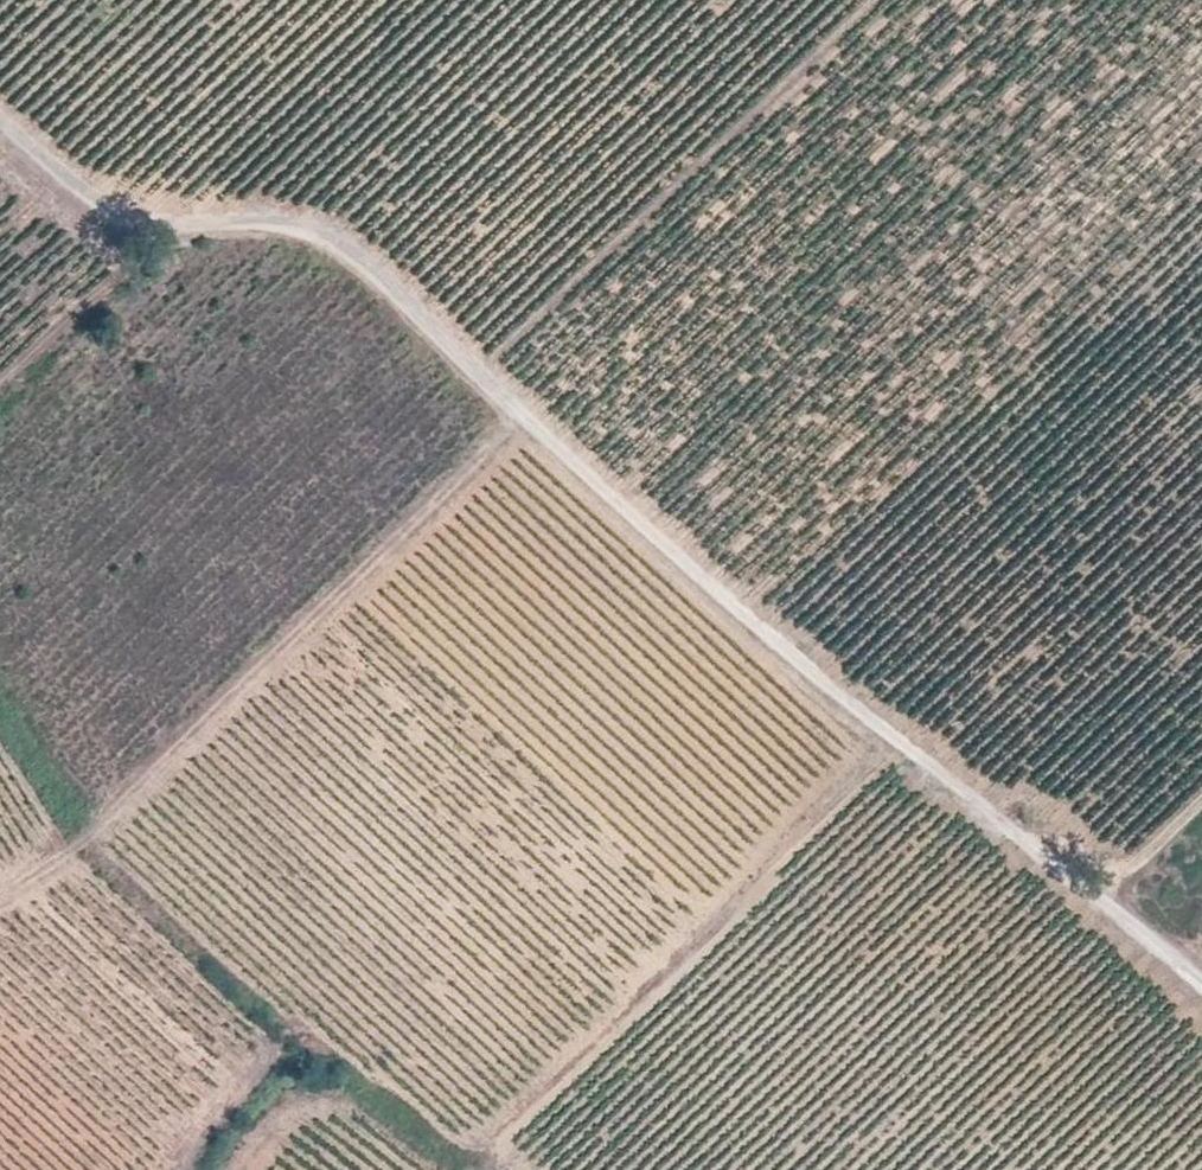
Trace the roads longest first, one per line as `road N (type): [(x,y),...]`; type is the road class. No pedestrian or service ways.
road 1 (track): [(449,341),(645,533),(904,759),(1157,947),(1201,994)]
road 2 (unclassified): [(0,129),(71,192),(111,211),(180,224),(278,220),(329,234),(371,264),(449,341)]

